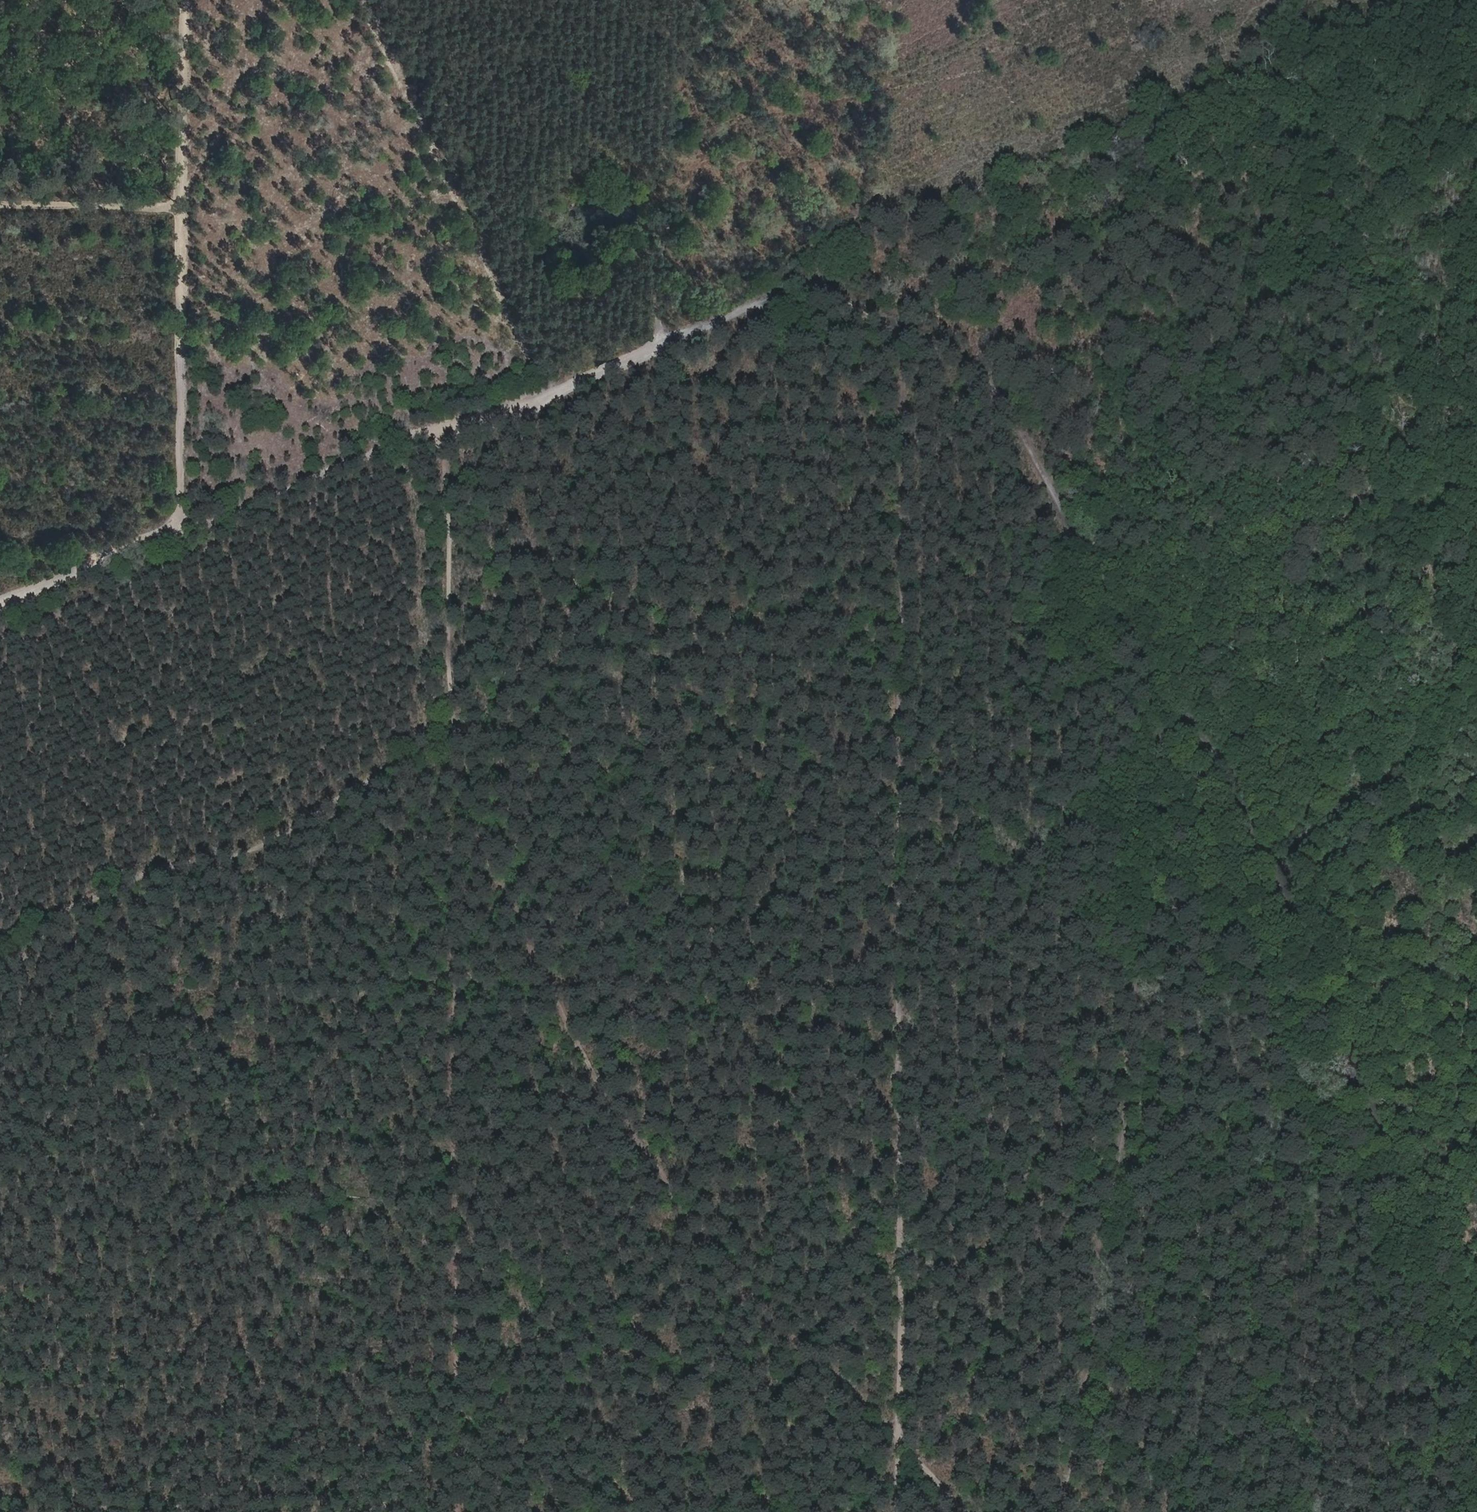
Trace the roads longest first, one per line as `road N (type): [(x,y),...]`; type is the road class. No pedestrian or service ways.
road 1 (track): [(1476,1350),(1226,766),(1154,680),(998,386),(959,352),(821,283),(0,608)]
road 2 (track): [(1304,0),(1250,159),(1244,285),(1269,439),(1212,527),(1213,586),(1182,713),(1123,1165),(1093,1254),(1094,1368),(1065,1511)]
road 3 (track): [(0,959),(12,960),(73,907),(147,873),(236,856),(289,832),(342,792),(403,768),(455,781),(577,1044),(748,1294),(969,1511)]
road 4 (track): [(910,1511),(906,332)]
road 5 (track): [(451,426),(461,1511)]
road 6 (track): [(187,533),(188,0)]
road 7 (track): [(367,0),(530,386)]
road 8 (track): [(677,0),(660,345)]
road 9 (track): [(187,201),(0,203)]

